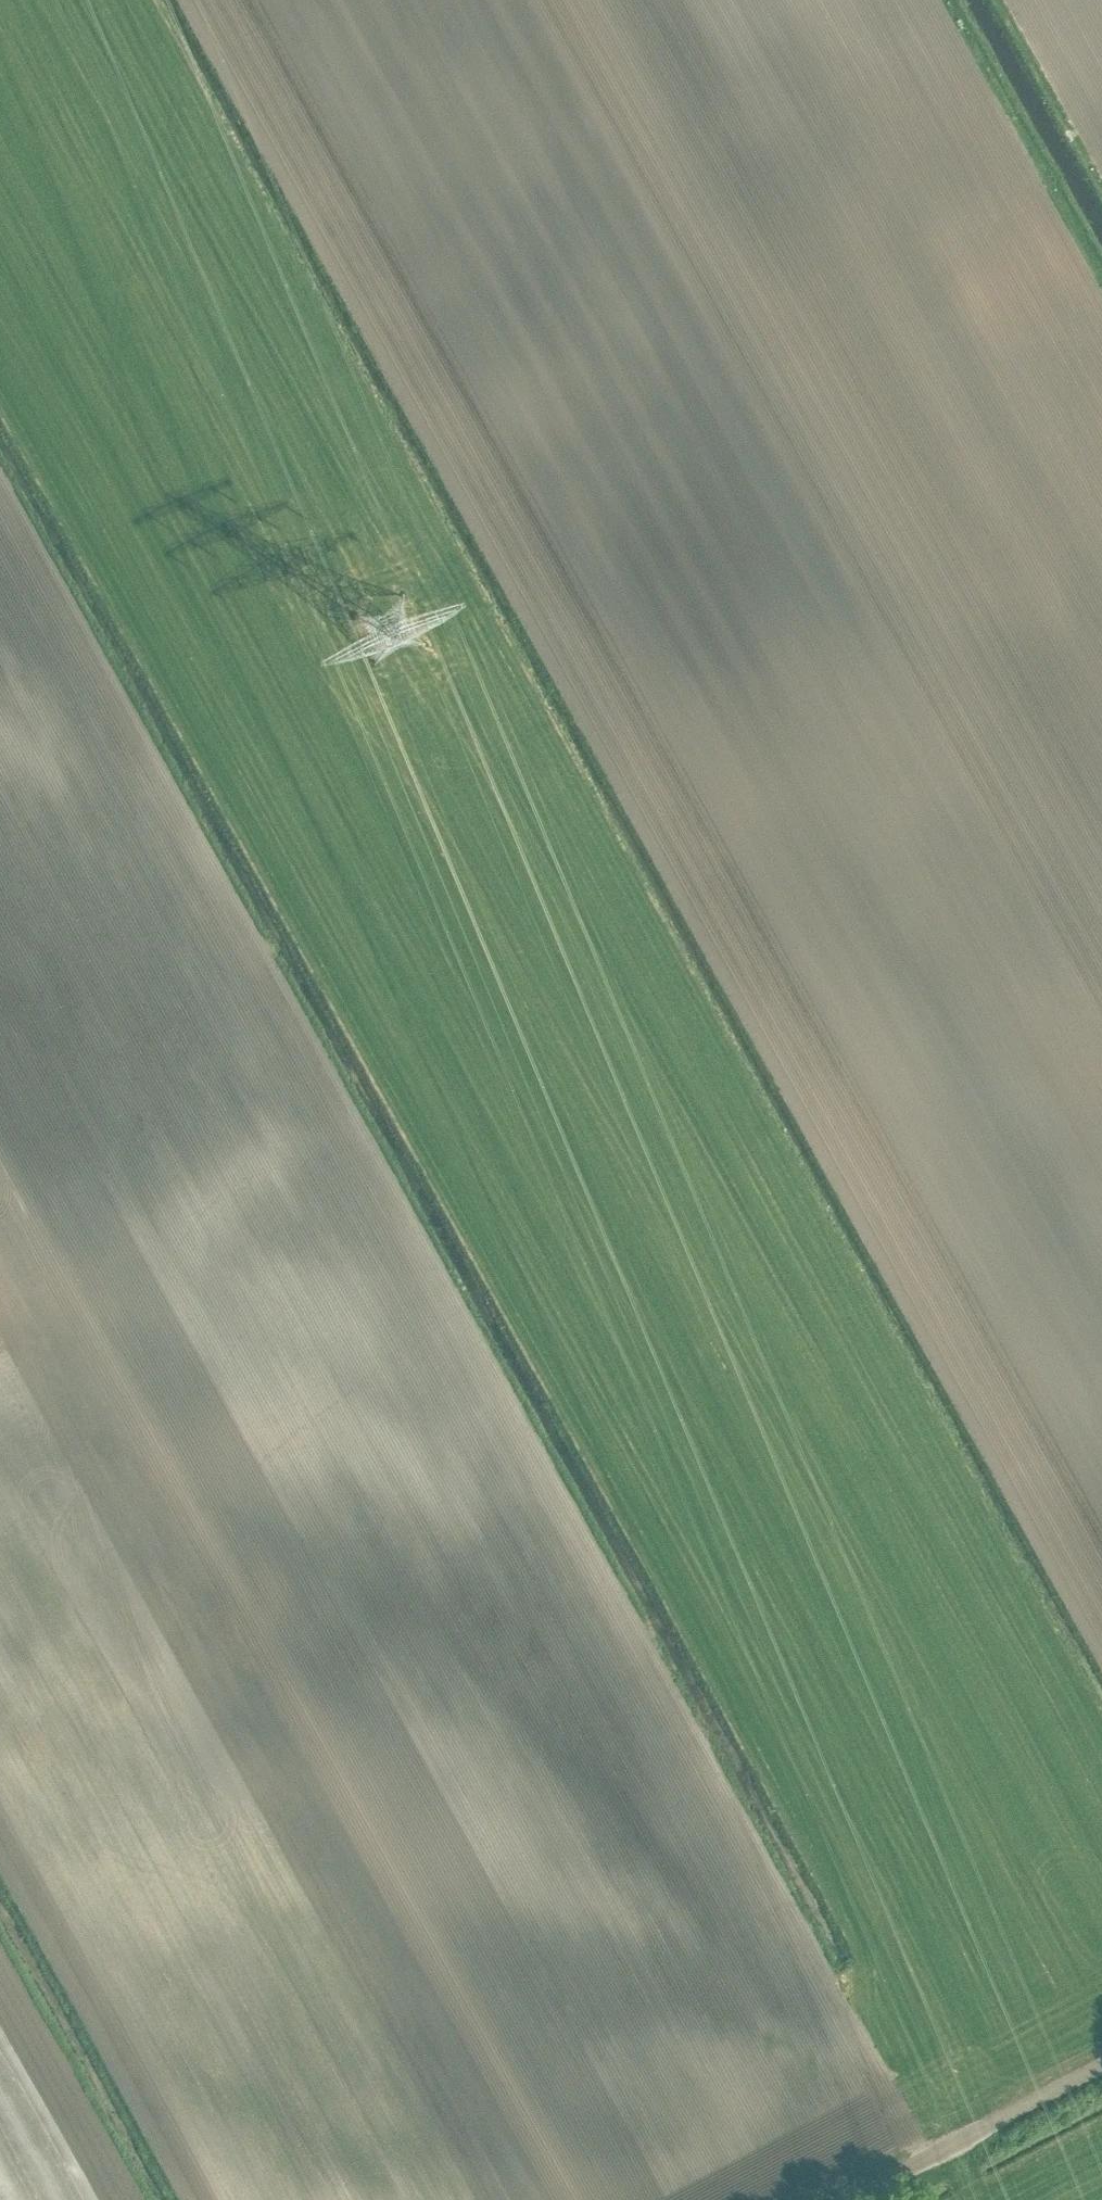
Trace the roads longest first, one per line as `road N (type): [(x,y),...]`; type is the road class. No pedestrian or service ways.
road 1 (unclassified): [(836,2199),(1101,2061)]

